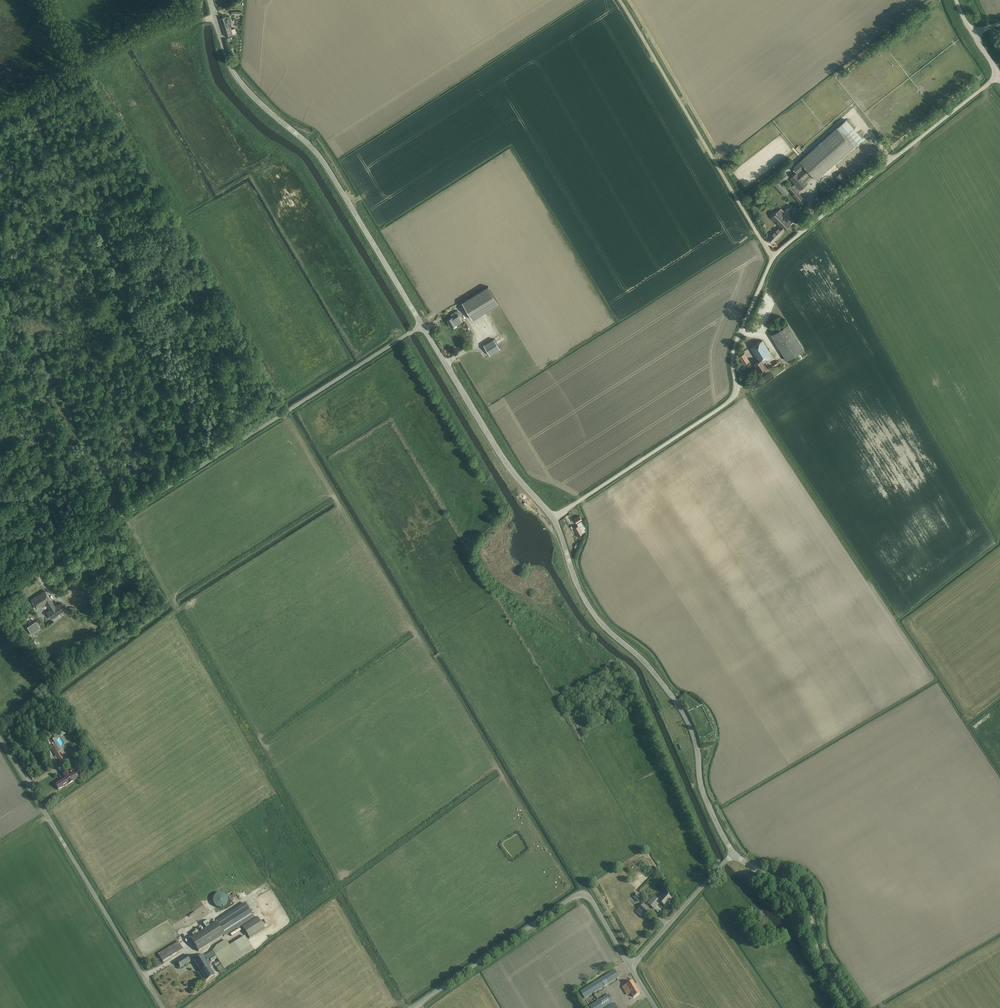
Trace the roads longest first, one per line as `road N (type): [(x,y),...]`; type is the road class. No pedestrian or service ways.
road 1 (unclassified): [(553,519),(738,394),(734,346),(775,255),(999,75)]
road 2 (unclassified): [(0,594),(422,326)]
road 3 (unclassified): [(422,326),(322,160),(238,78),(210,0)]
road 4 (unclassified): [(734,854),(704,795),(685,715),(588,605),(553,519)]
road 5 (unclassified): [(163,1007),(0,739)]
road 6 (track): [(774,257),(620,0)]
road 7 (unclassified): [(414,1007),(578,895),(591,899),(633,969)]
road 8 (unclassified): [(553,519),(511,470),(422,326)]
road 9 (unclassified): [(850,1007),(820,958),(801,896),(734,854)]
road 10 (unclassified): [(633,969),(734,854)]

